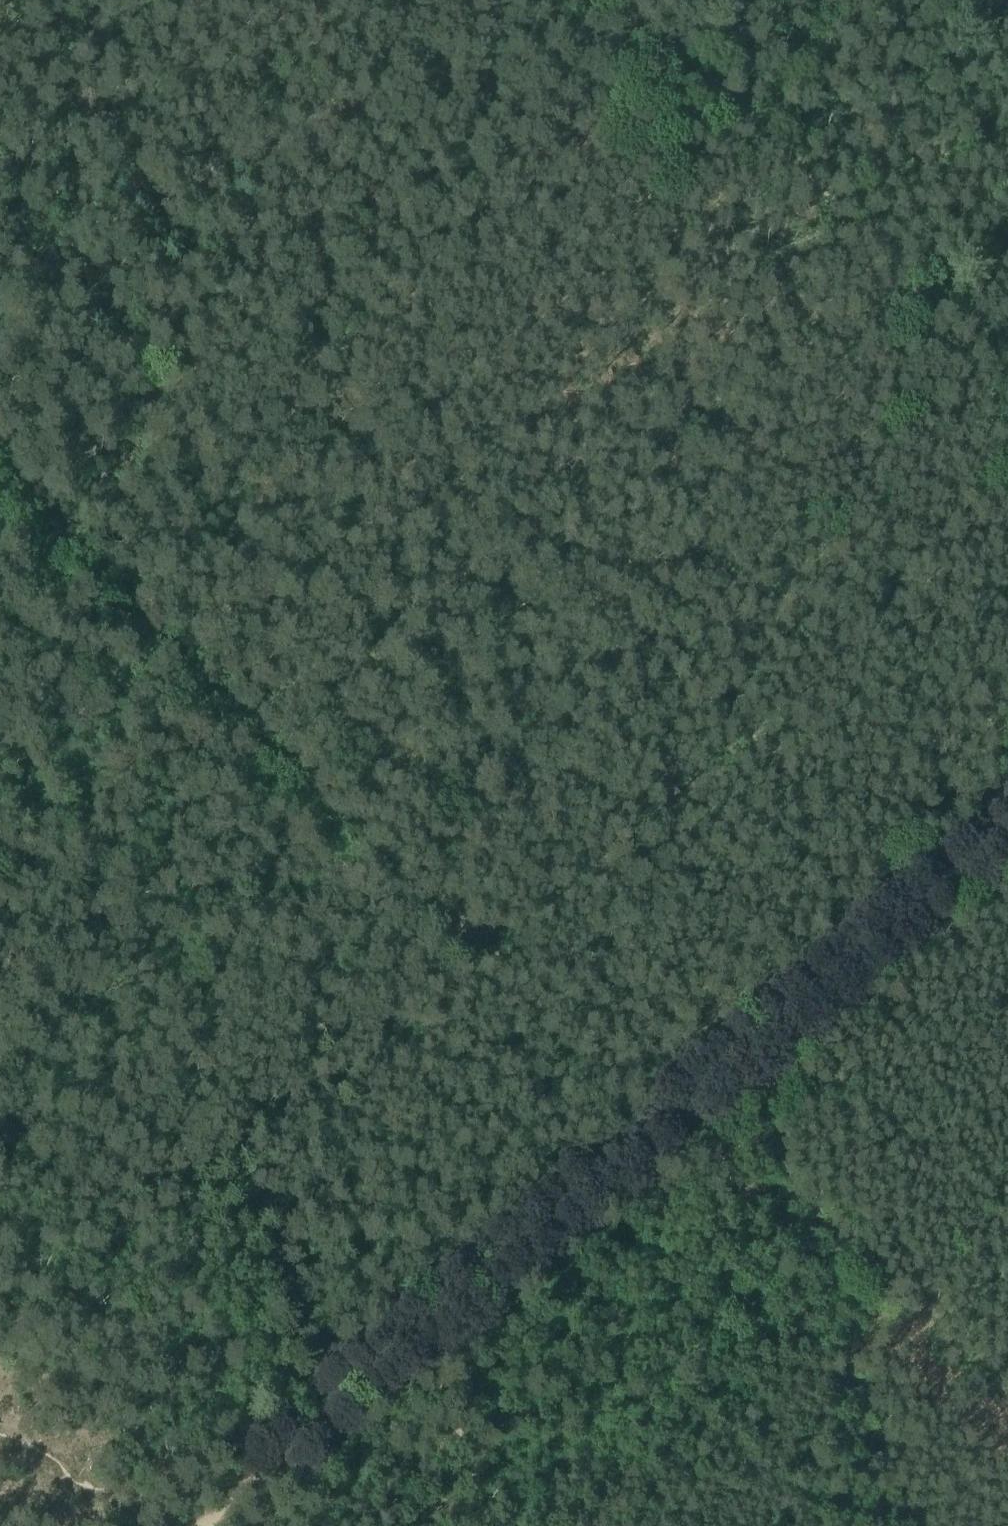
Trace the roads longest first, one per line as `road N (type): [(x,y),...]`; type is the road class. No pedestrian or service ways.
road 1 (track): [(1007,336),(651,0)]
road 2 (track): [(668,1103),(701,1145),(1007,1422)]

